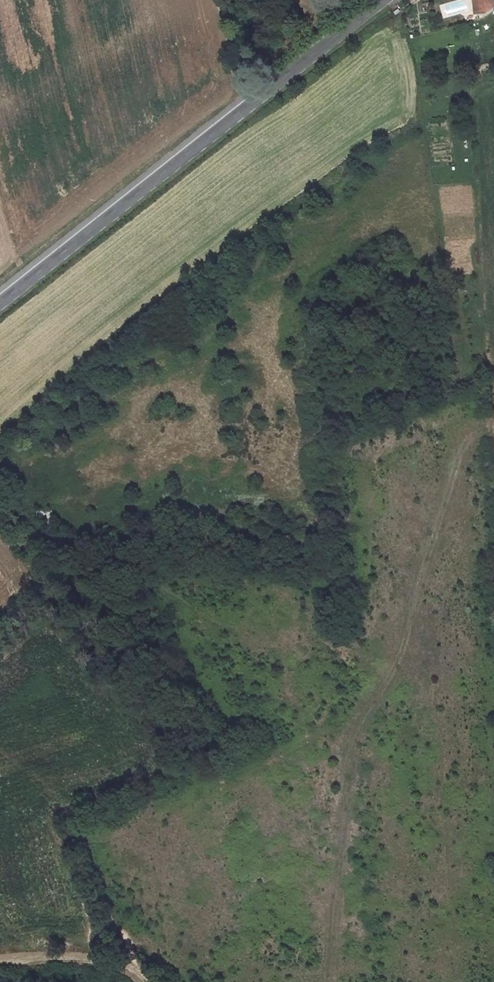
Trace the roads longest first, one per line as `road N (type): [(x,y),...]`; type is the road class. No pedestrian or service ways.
road 1 (tertiary): [(381,0),(0,304)]
road 2 (track): [(144,981),(118,964),(0,961)]

